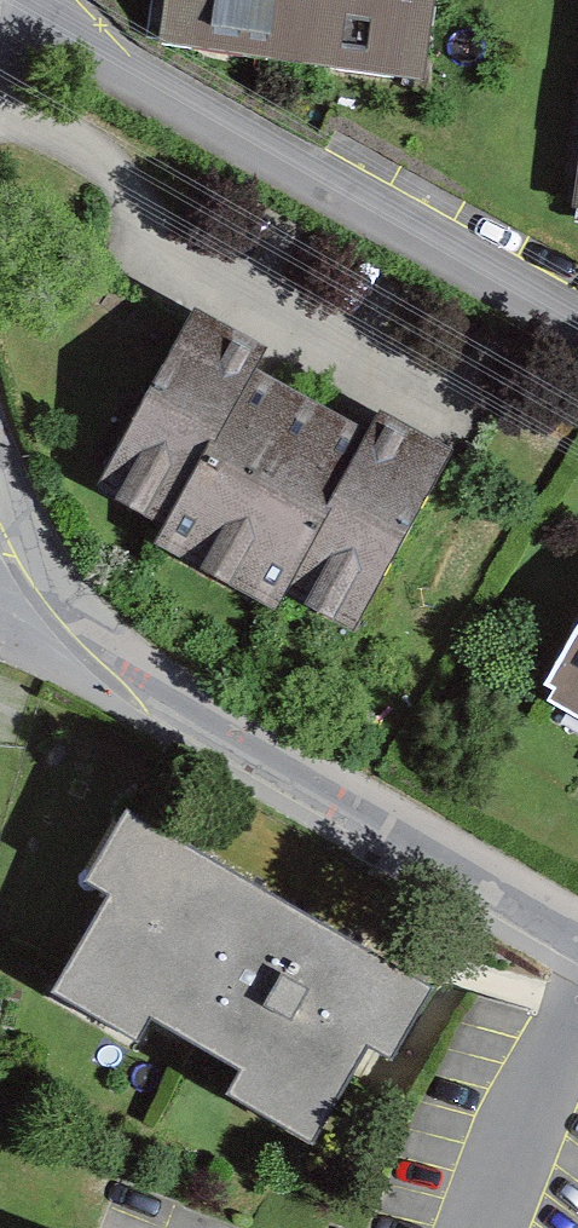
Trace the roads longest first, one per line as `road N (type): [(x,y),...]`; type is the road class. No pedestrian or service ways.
road 1 (residential): [(0,20),(67,44),(577,330)]
road 2 (residential): [(145,682),(577,944)]
road 3 (residential): [(145,682),(48,575),(0,467)]
road 4 (residential): [(0,628),(145,682)]

